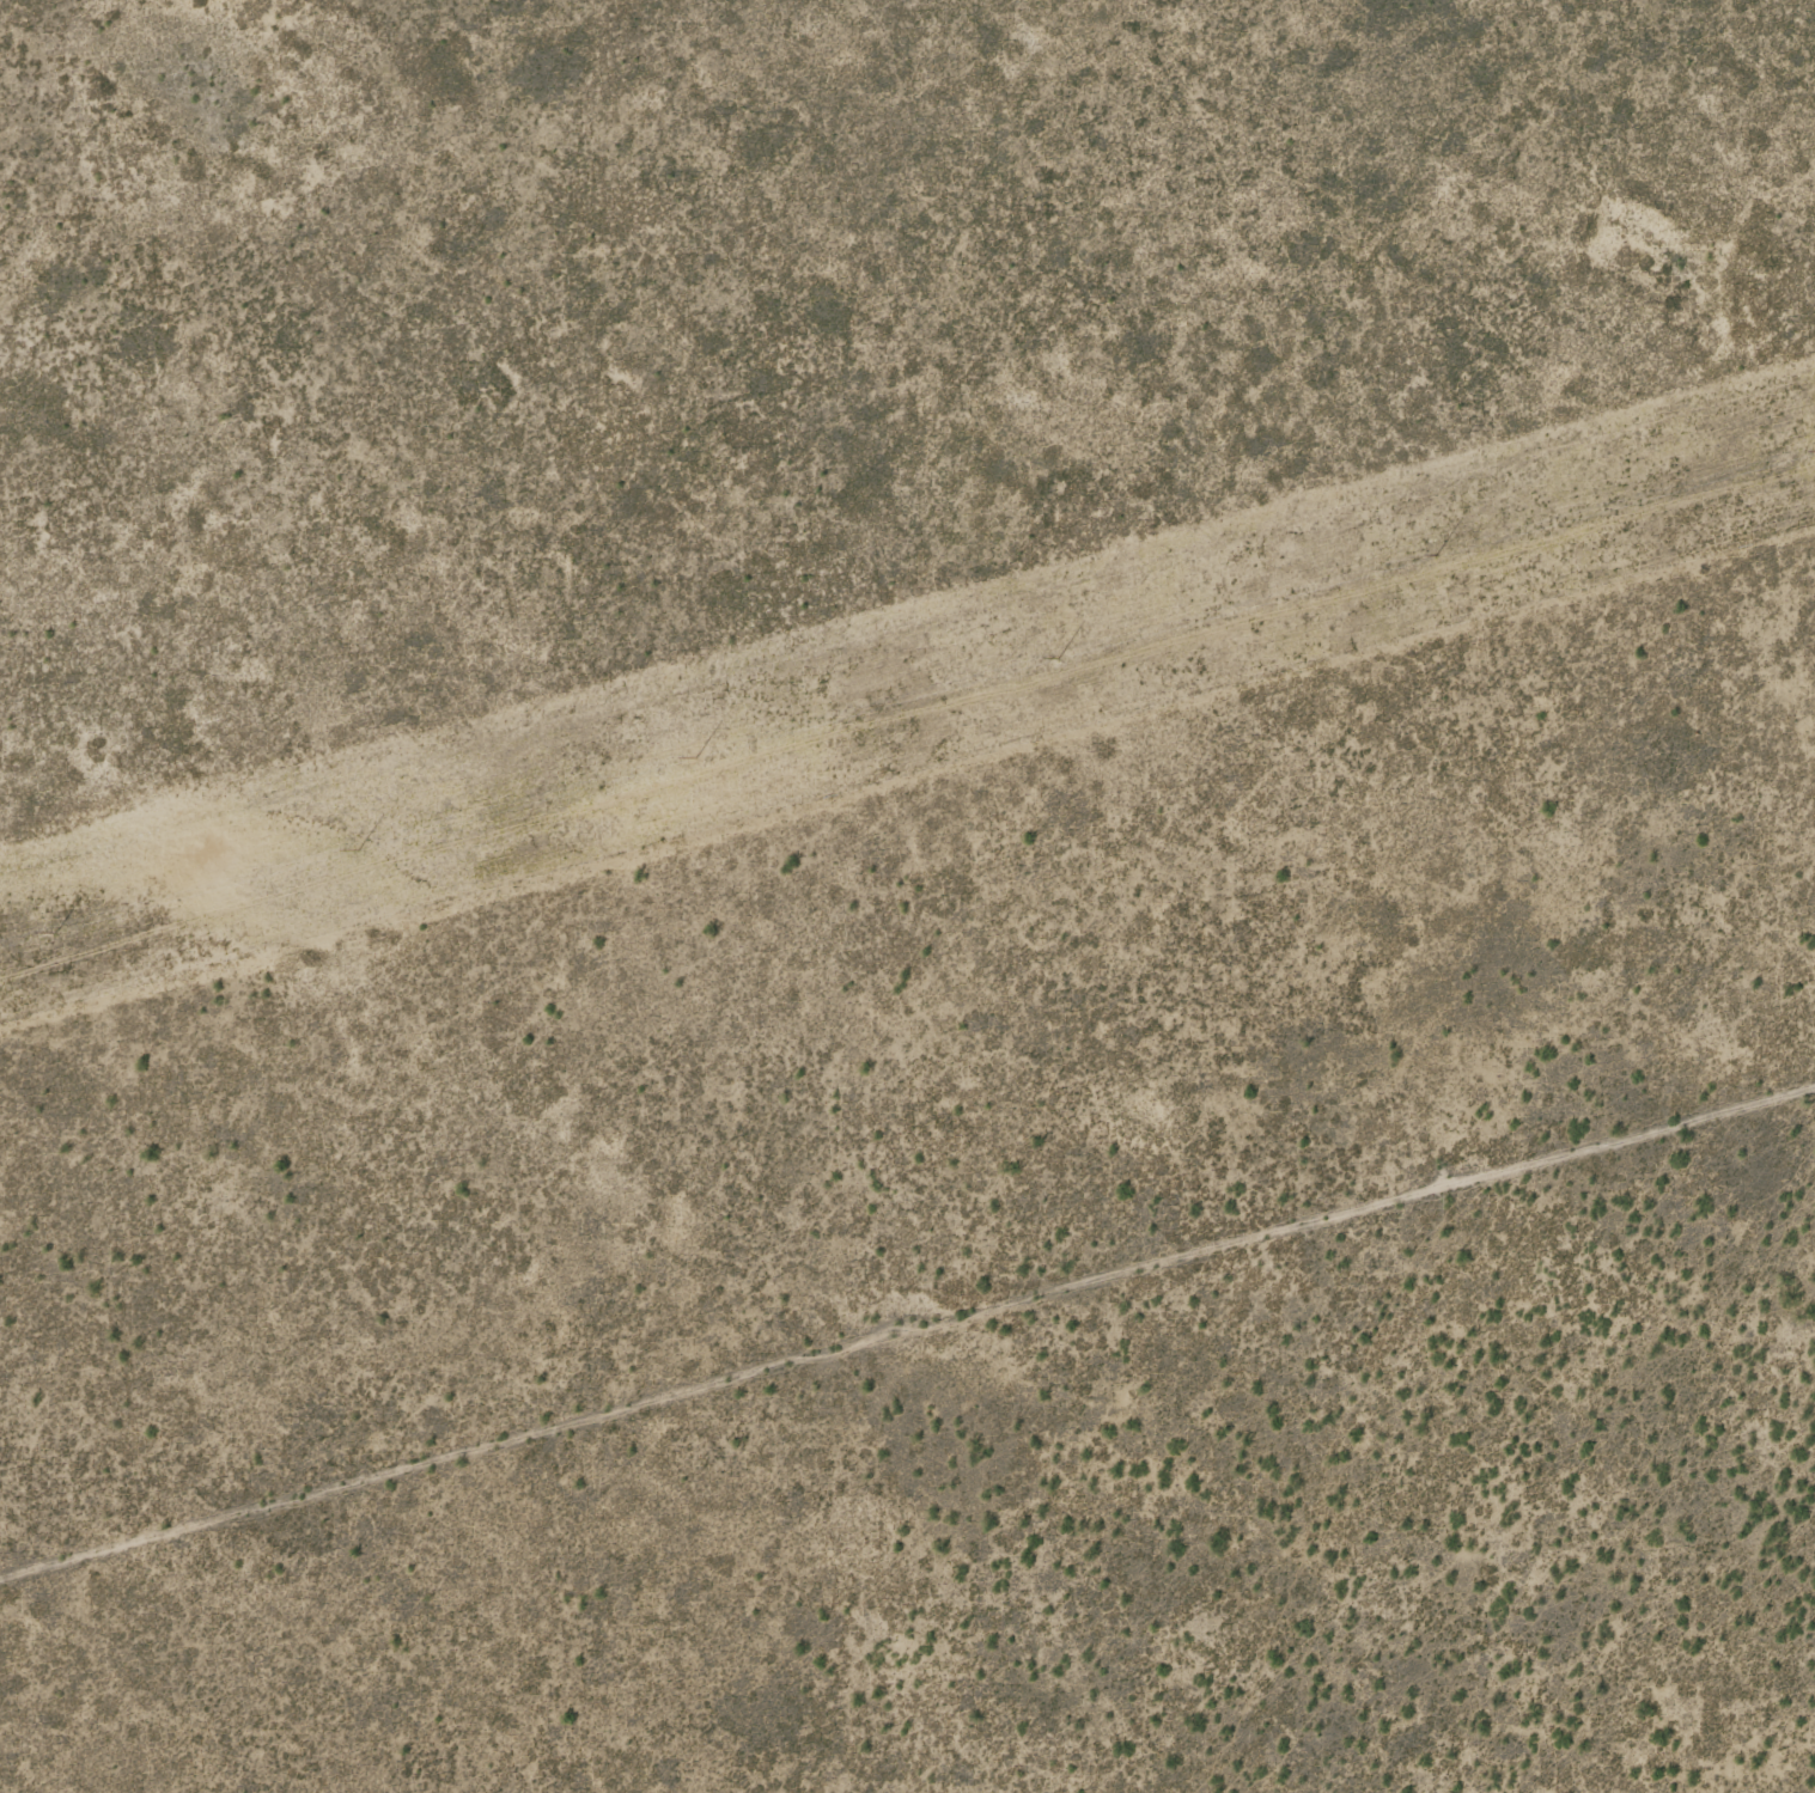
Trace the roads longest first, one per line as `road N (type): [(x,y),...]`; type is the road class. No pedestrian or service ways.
road 1 (track): [(0,1605),(1814,1110)]

